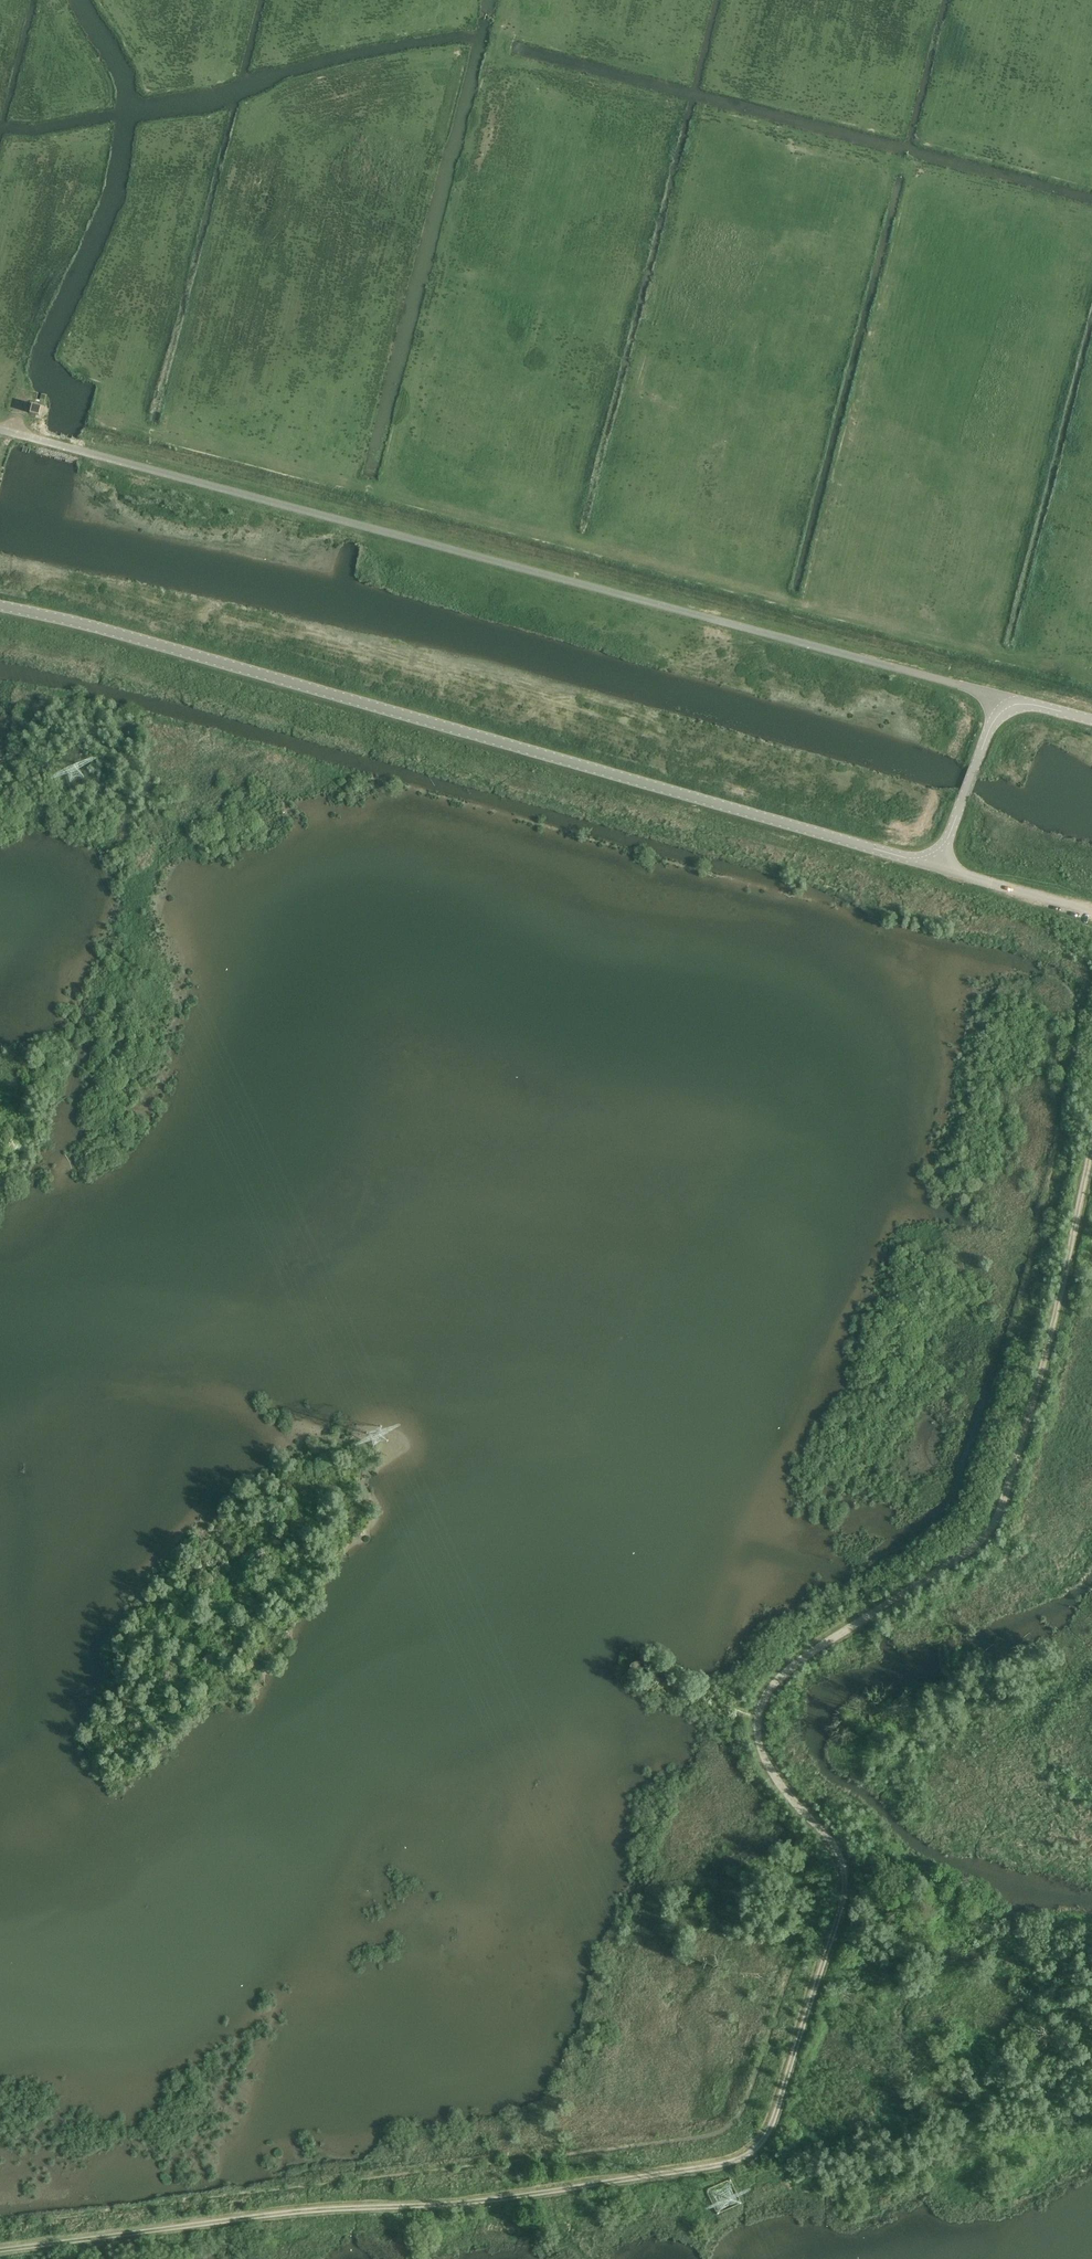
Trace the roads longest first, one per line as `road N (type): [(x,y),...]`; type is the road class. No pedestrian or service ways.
road 1 (track): [(1091,1149),(1044,1368),(995,1521),(969,1549),(803,1659),(774,1682),(757,1712),(765,1762),(833,1843),(845,1881),(759,2150),(735,2163),(489,2201),(302,2211),(0,2251)]
road 2 (unclassified): [(0,430),(1003,696)]
road 3 (unclassified): [(0,603),(517,741),(903,859),(931,855)]
road 4 (unclassified): [(931,855),(950,835),(1003,696)]

